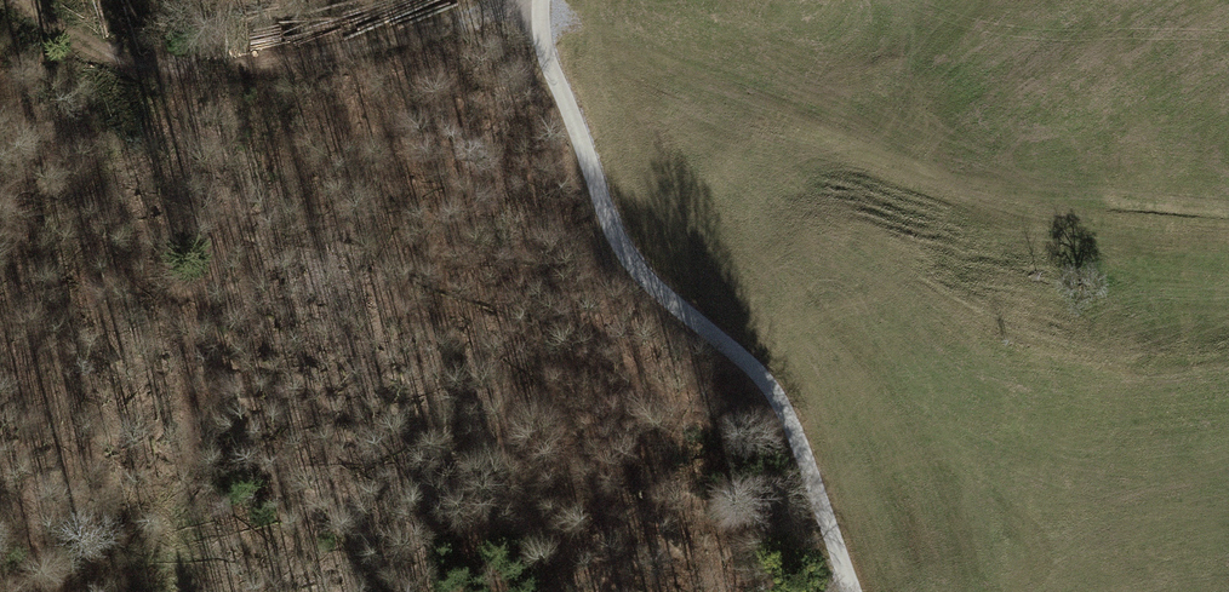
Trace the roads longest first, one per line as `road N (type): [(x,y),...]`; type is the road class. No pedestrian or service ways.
road 1 (track): [(1228,219),(979,196),(907,175),(573,44),(543,1),(222,60),(115,50),(23,0)]
road 2 (unclassified): [(851,591),(775,397),(618,242),(553,73),(543,1)]

